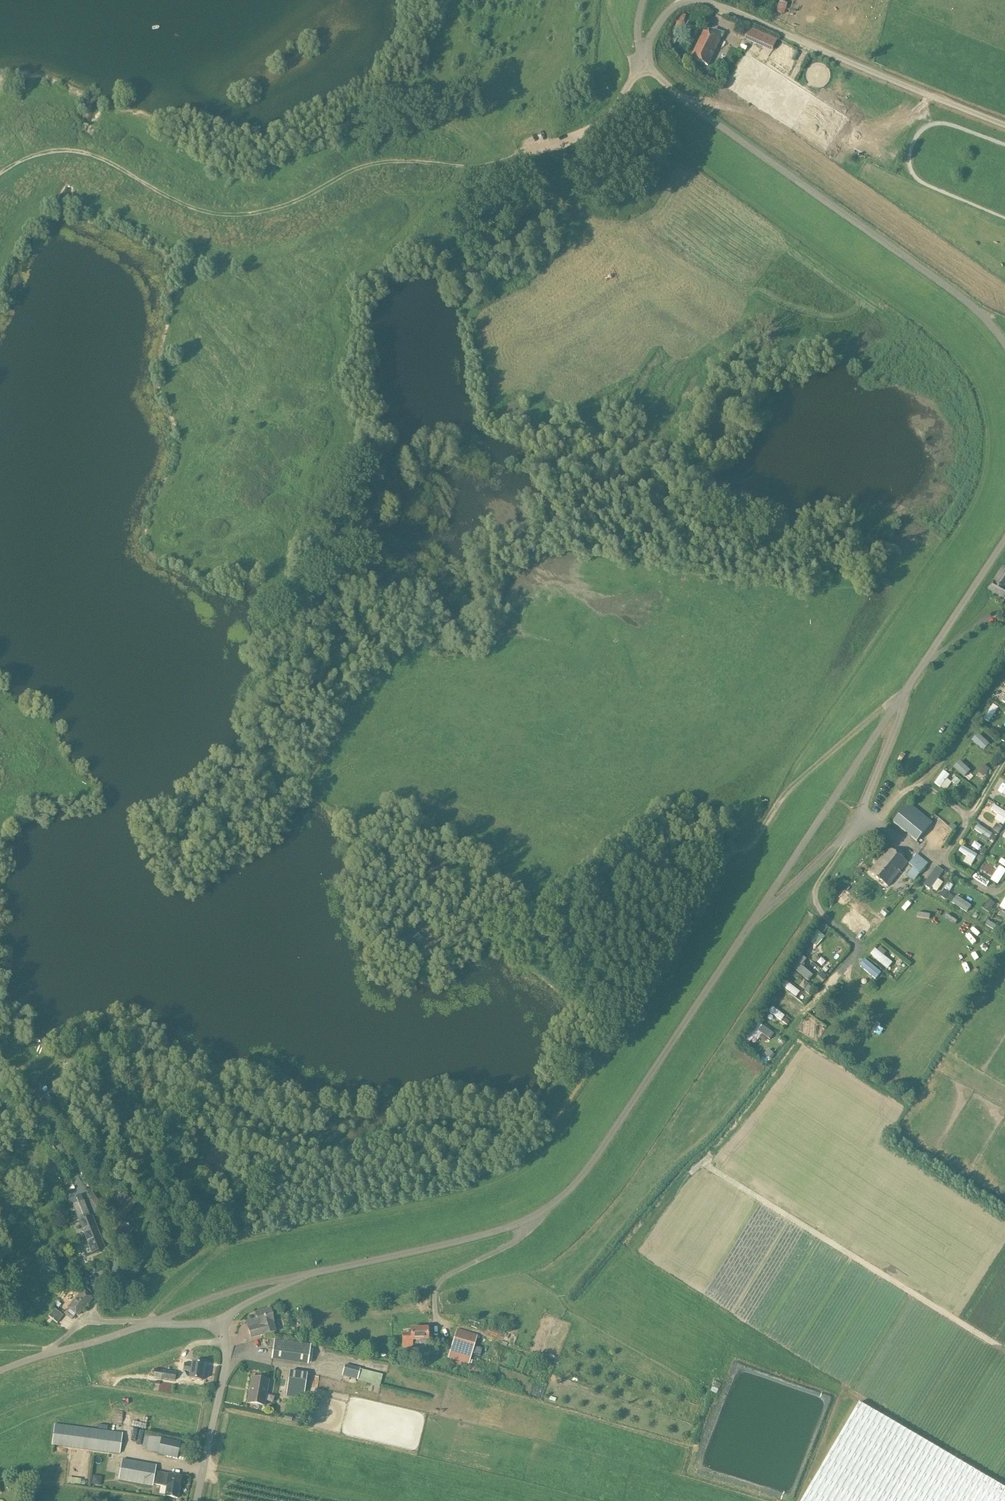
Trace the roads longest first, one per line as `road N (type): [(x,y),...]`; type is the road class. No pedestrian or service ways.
road 1 (unclassified): [(296,1276),(509,1227),(571,1188),(1004,539)]
road 2 (track): [(569,141),(483,162),(366,165),(265,212),(233,214),(196,207),(91,155),(60,149),(0,171)]
road 3 (unclassified): [(1004,345),(954,291),(692,105),(642,51)]
road 4 (unclassified): [(698,0),(1004,124)]
road 5 (unclassified): [(197,1500),(224,1373),(220,1324)]
road 6 (unclassified): [(145,1324),(296,1276)]
road 7 (unclassified): [(145,1324),(0,1371)]
road 8 (unclassified): [(569,141),(614,108),(642,51)]

